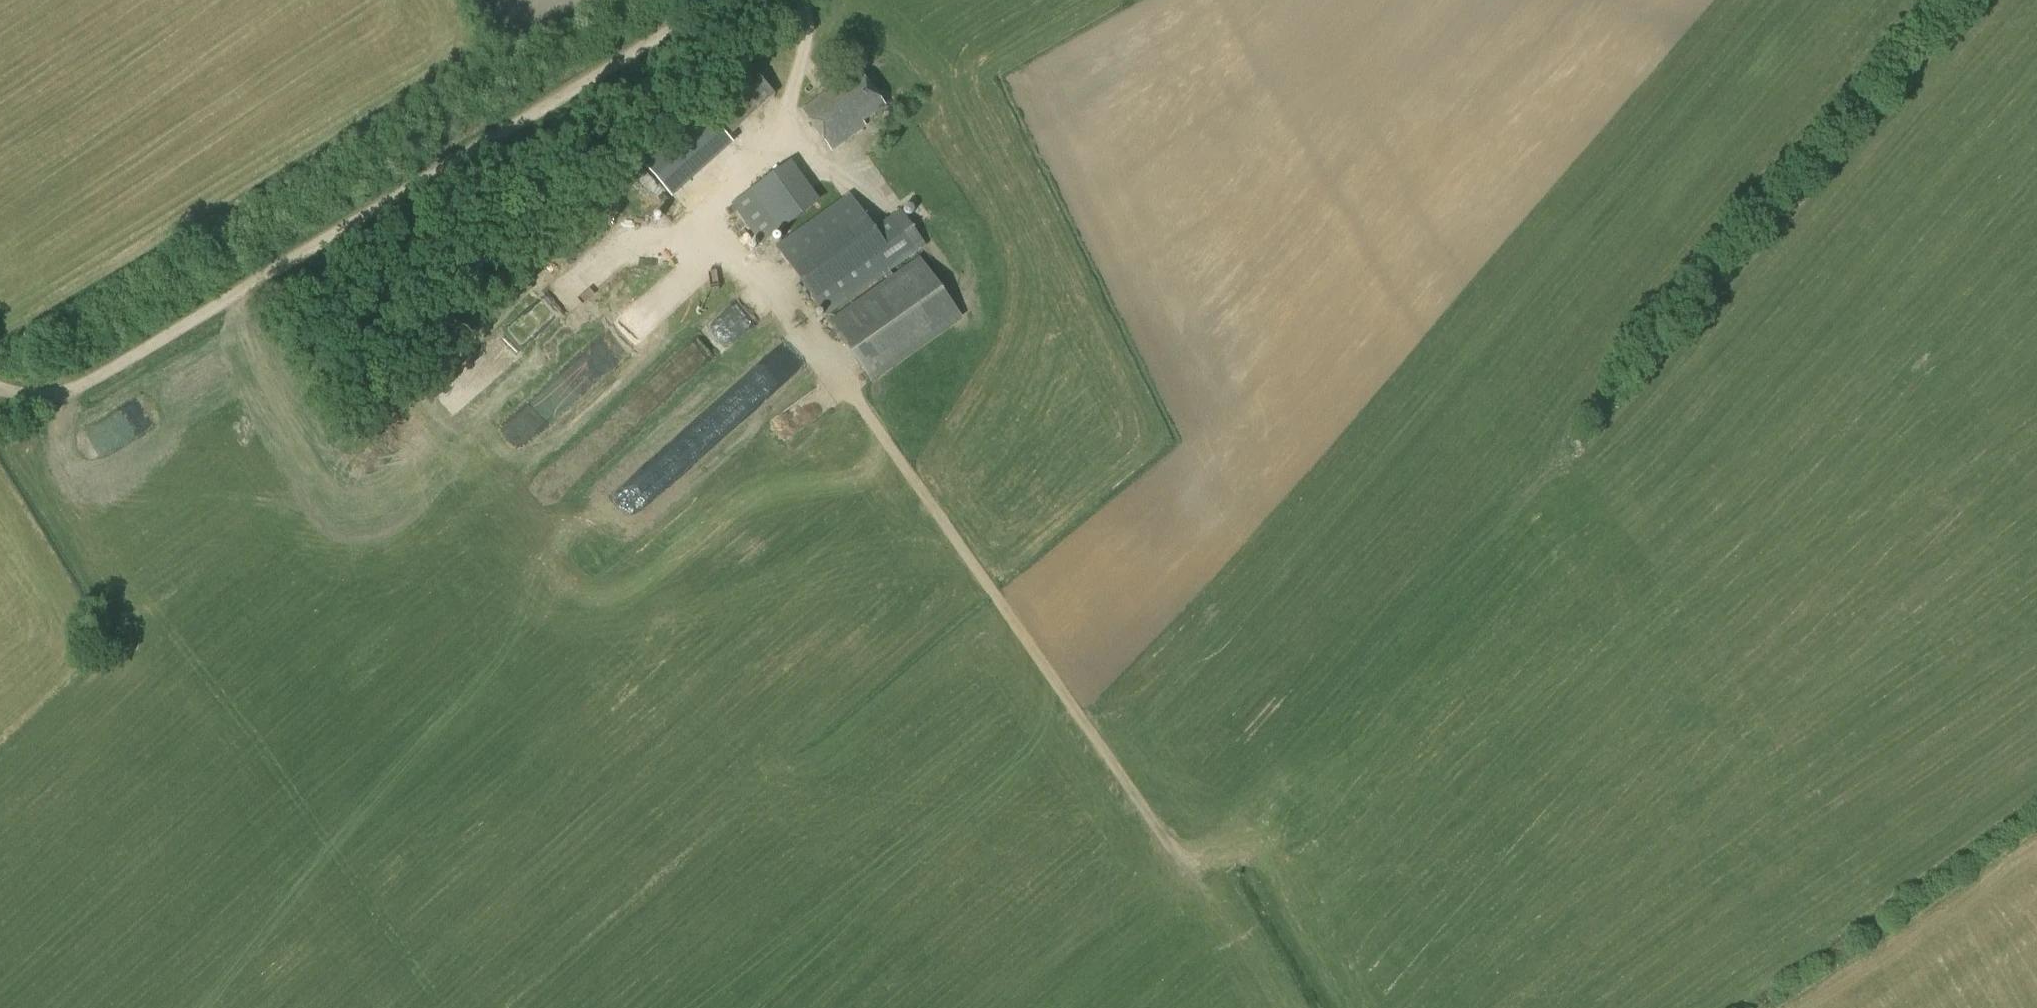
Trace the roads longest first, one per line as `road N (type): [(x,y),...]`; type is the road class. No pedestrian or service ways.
road 1 (track): [(0,392),(27,405),(98,374),(731,0)]

